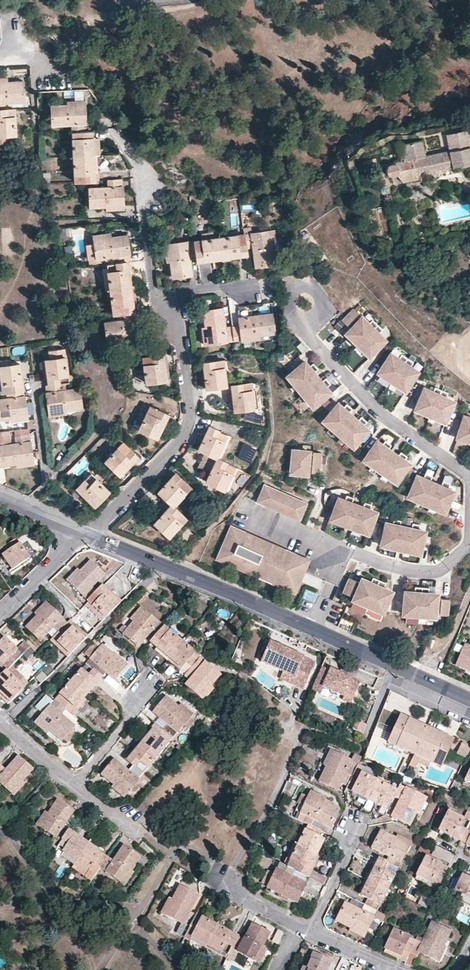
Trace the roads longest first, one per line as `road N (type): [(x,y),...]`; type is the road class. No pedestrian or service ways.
road 1 (residential): [(86,534),(469,701)]
road 2 (residential): [(164,306),(181,345),(188,427),(86,534)]
road 3 (residential): [(0,722),(137,839)]
road 4 (residential): [(121,140),(141,178),(152,288),(164,306)]
road 5 (residential): [(29,510),(50,490),(36,387)]

